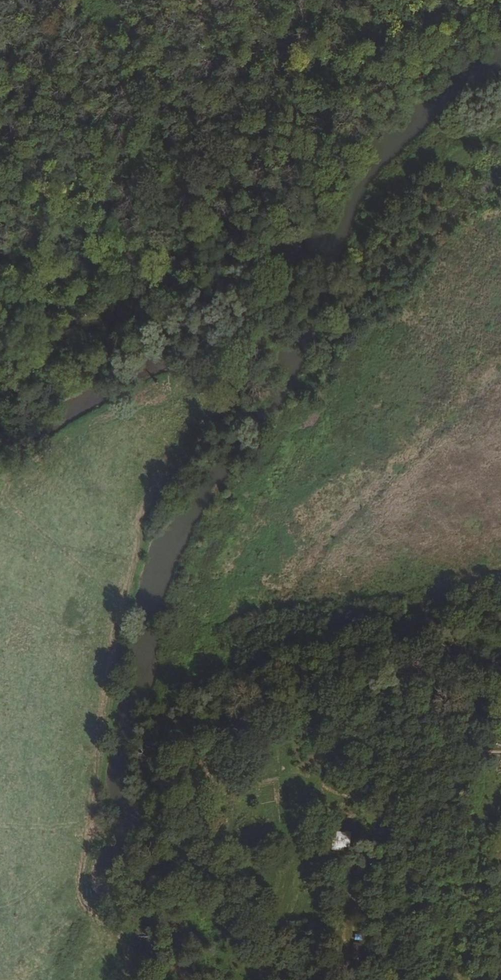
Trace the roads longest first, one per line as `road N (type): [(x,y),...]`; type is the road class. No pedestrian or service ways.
road 1 (track): [(398,979),(400,929),(424,891),(407,857),(412,833),(430,812)]

